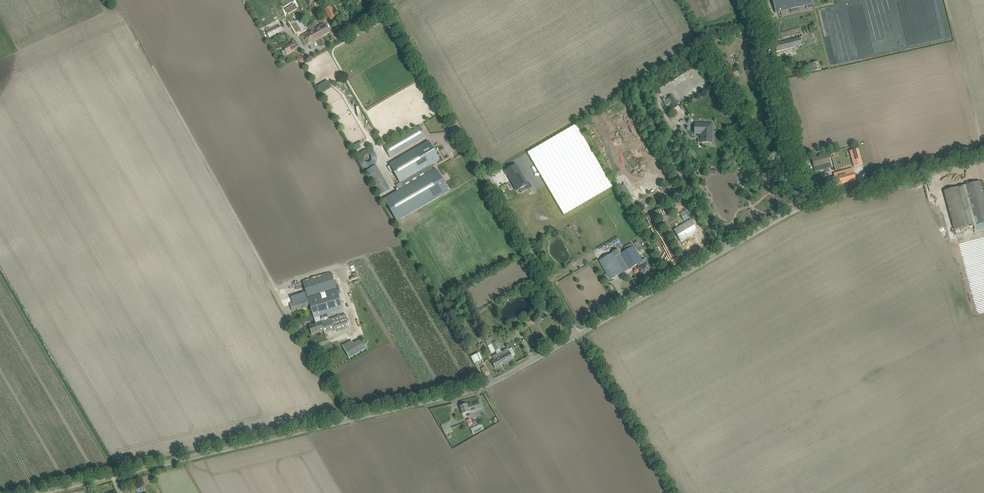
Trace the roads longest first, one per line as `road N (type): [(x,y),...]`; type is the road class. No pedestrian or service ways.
road 1 (unclassified): [(38,492),(462,391),(578,335)]
road 2 (unclassified): [(578,335),(384,0)]
road 3 (track): [(152,65),(285,302)]
road 4 (unclassified): [(578,335),(804,205)]
road 5 (unclassified): [(804,205),(751,0)]
road 6 (unclassified): [(804,205),(983,160)]
road 7 (unclassified): [(670,492),(578,335)]

